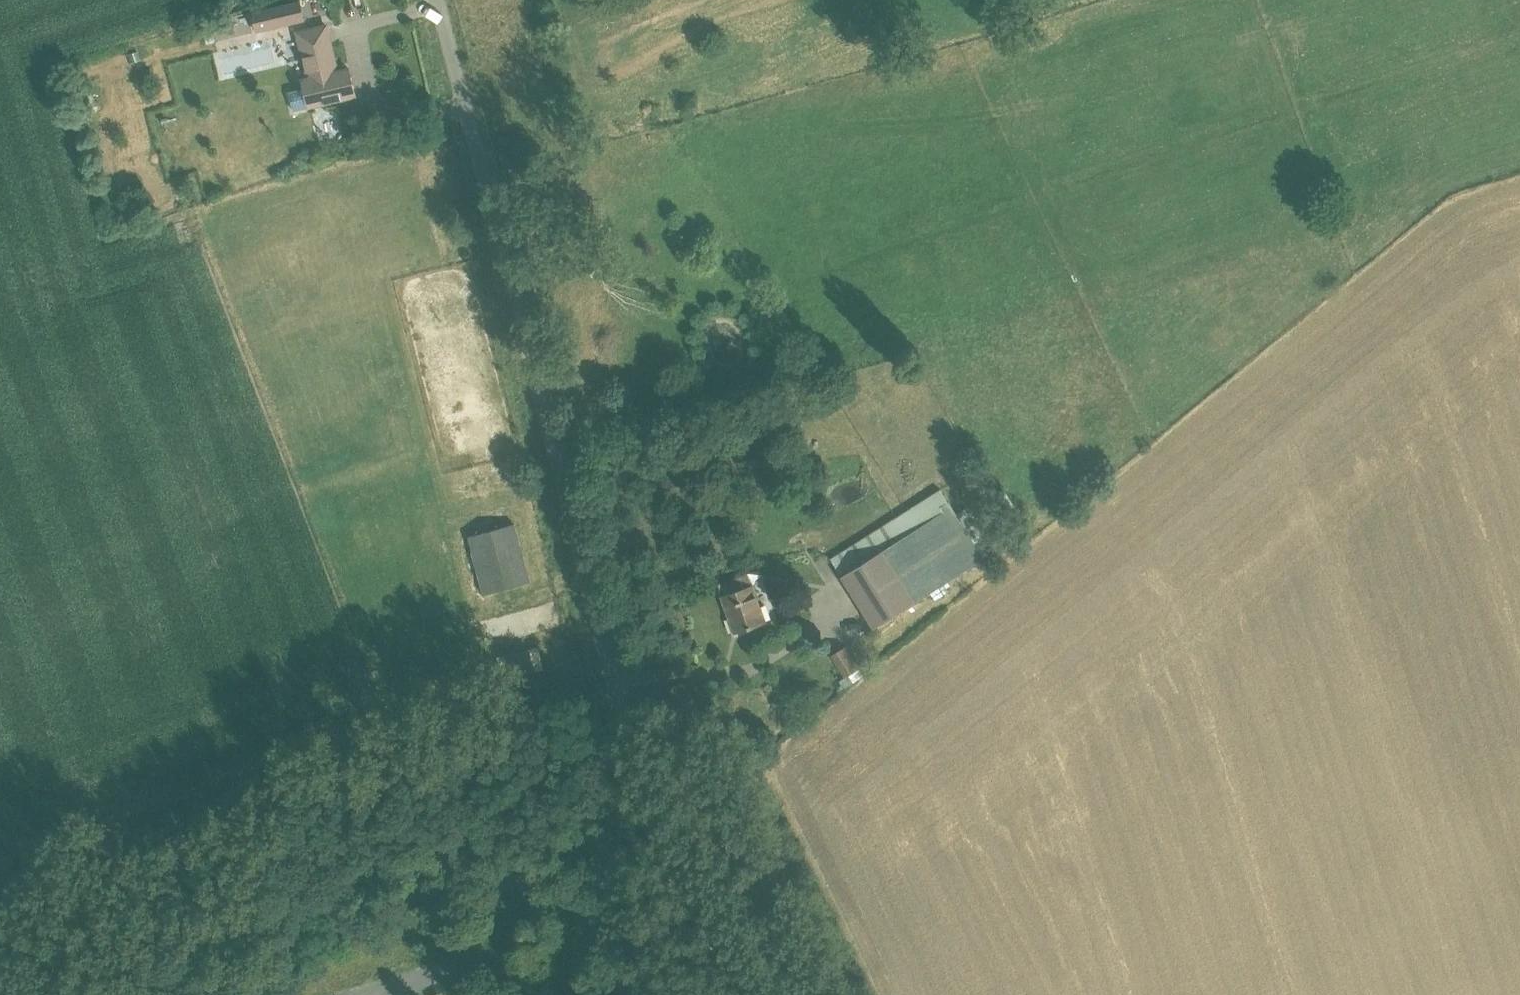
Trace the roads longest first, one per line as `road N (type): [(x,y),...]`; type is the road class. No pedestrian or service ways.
road 1 (tertiary): [(757,994),(639,754),(613,680),(438,0)]

